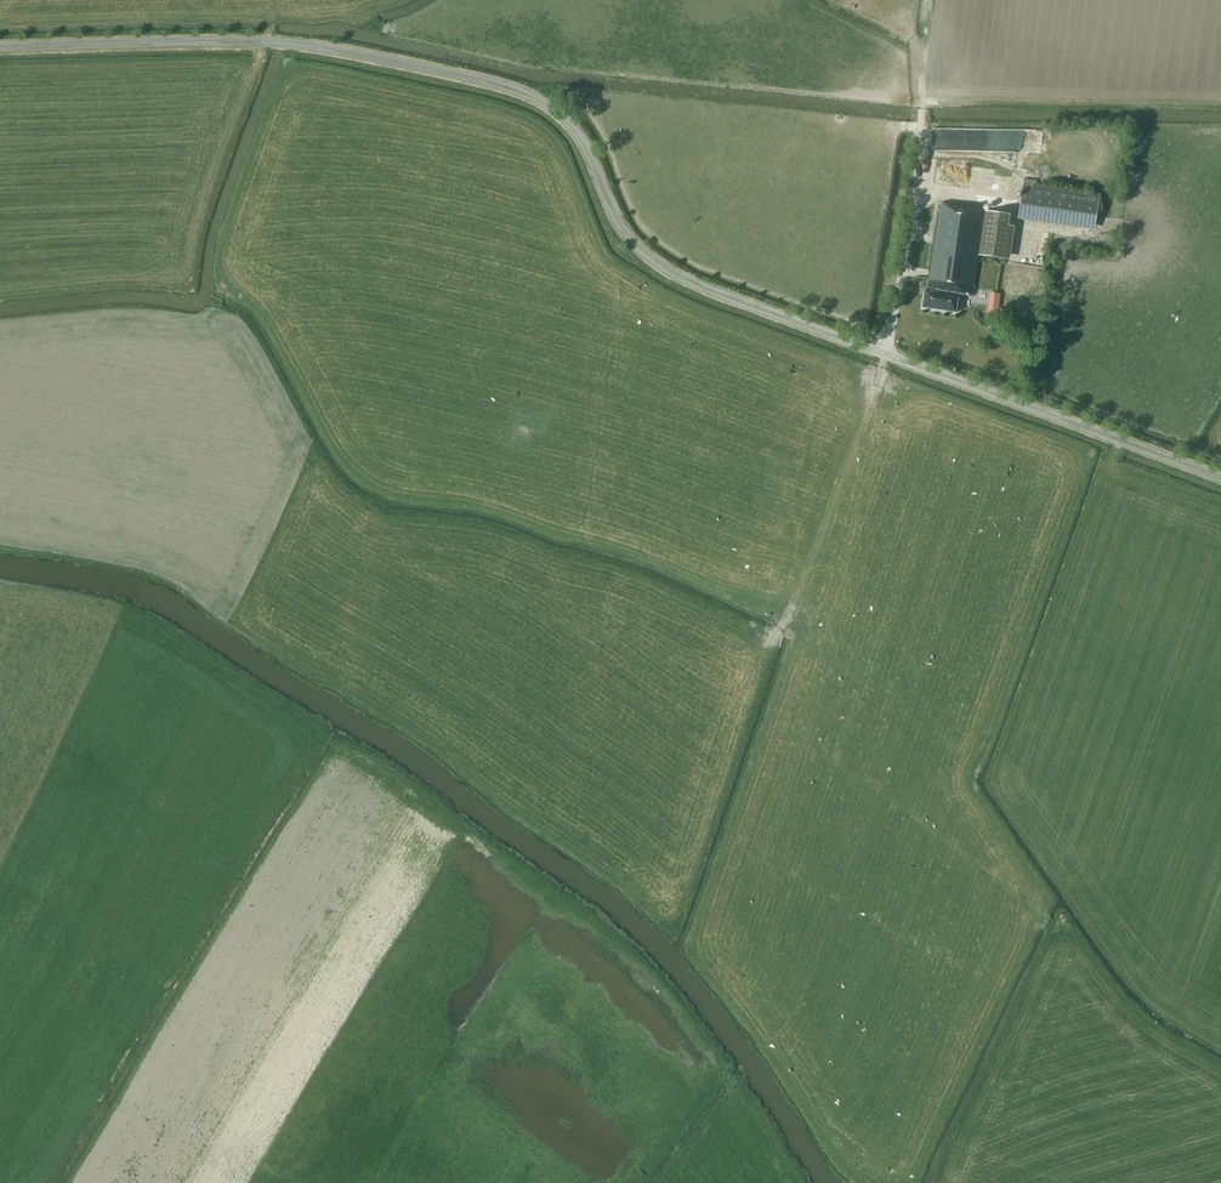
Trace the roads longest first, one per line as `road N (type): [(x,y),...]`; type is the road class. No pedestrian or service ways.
road 1 (tertiary): [(0,47),(280,42),(526,94),(575,128),(629,240),(683,280),(1220,477)]

